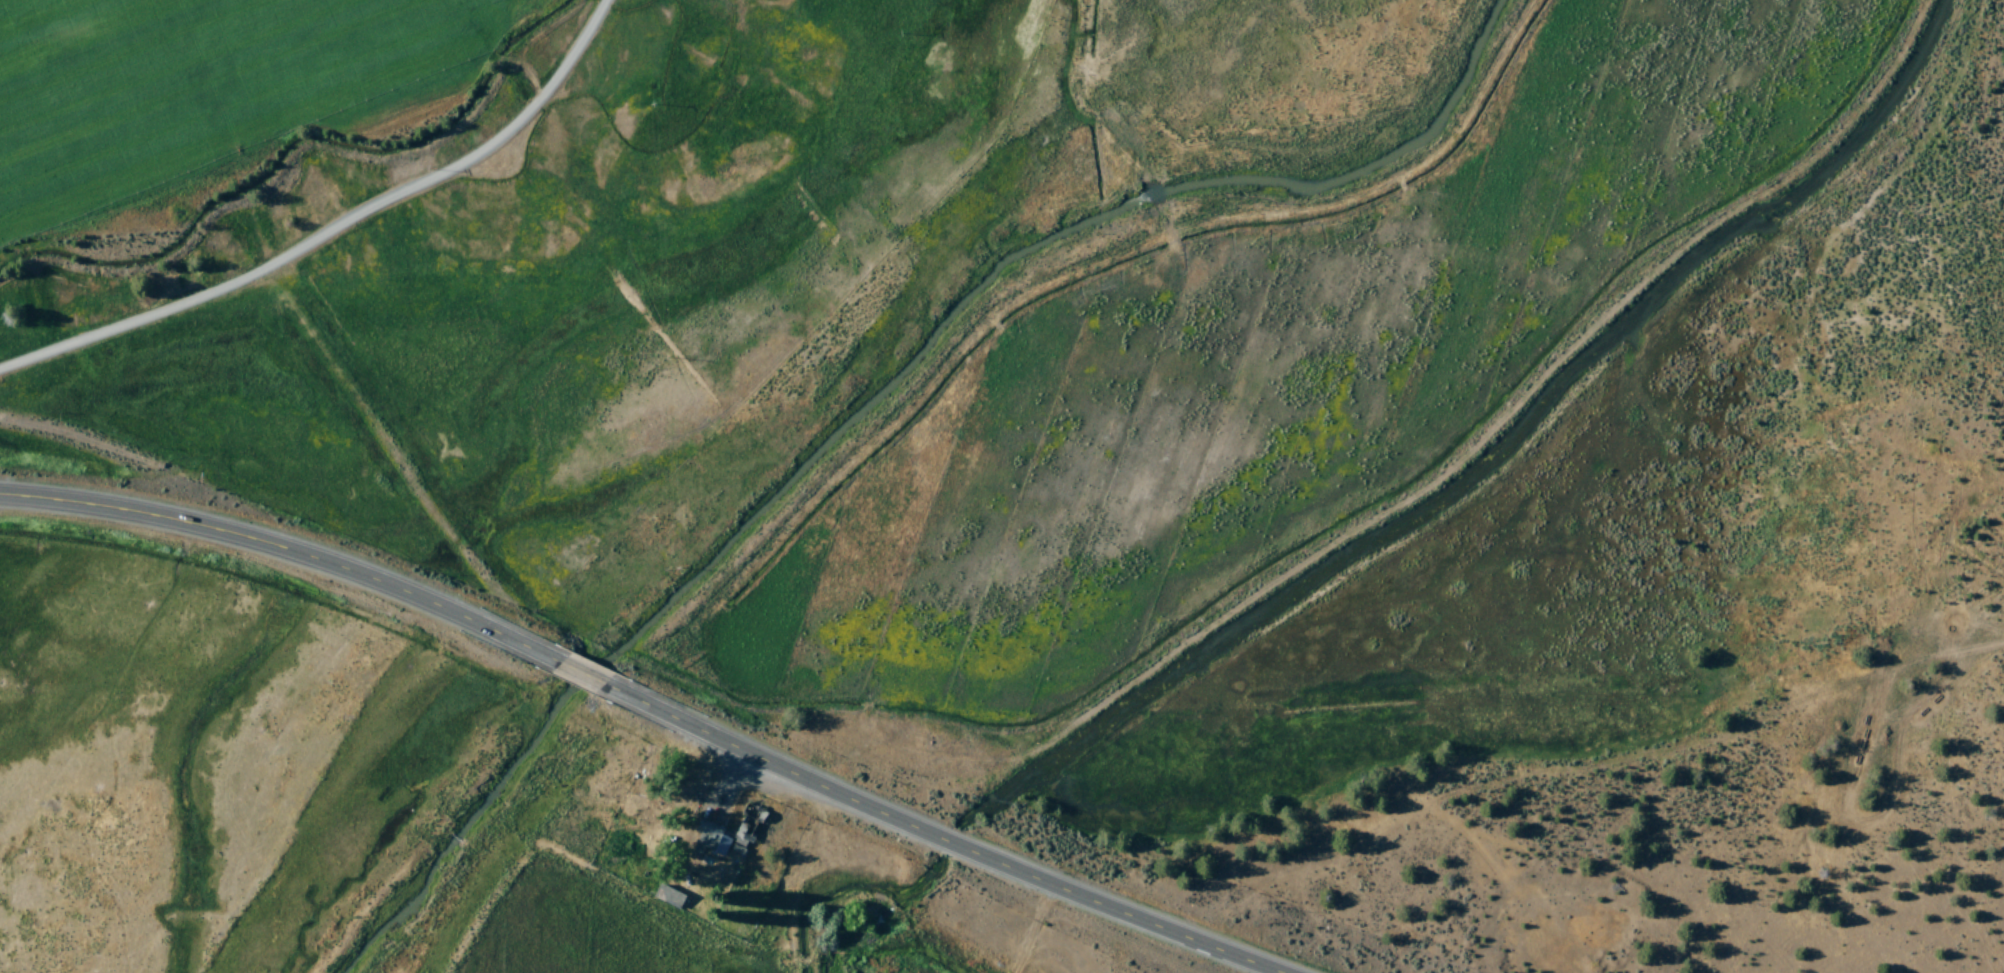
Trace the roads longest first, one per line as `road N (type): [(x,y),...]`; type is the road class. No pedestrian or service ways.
road 1 (residential): [(0,376),(236,292),(484,158),(559,86),(610,0)]
road 2 (trunk): [(618,693),(964,851),(1283,972)]
road 3 (trunk): [(0,497),(257,543),(545,657)]

